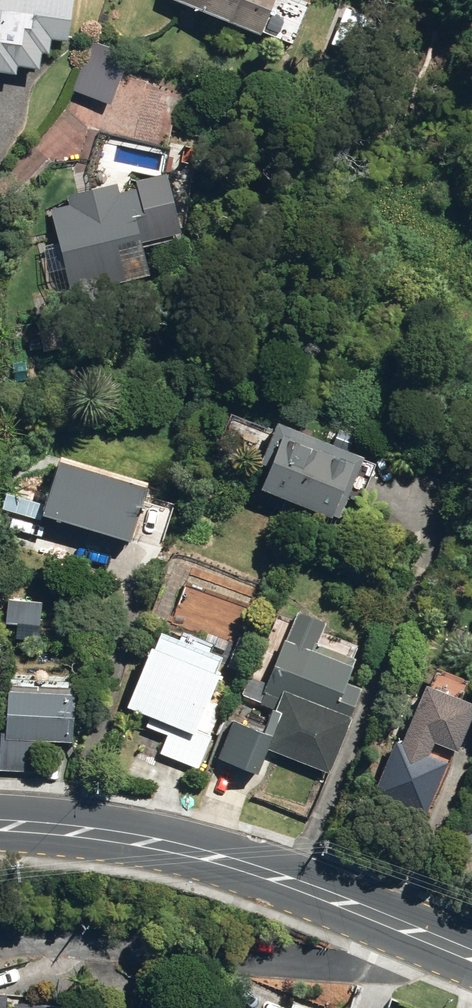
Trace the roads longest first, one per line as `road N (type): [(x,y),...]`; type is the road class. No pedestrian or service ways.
road 1 (tertiary): [(471,954),(166,850),(0,828)]

